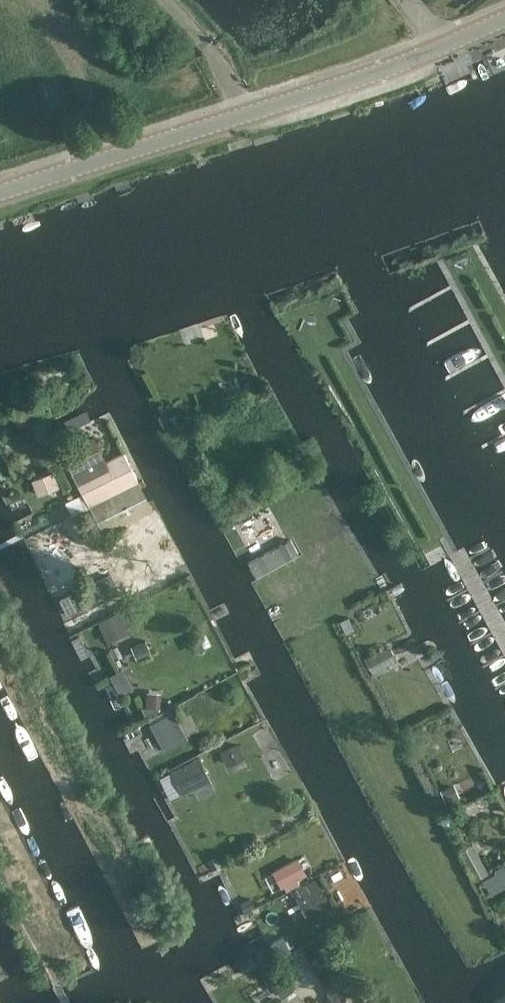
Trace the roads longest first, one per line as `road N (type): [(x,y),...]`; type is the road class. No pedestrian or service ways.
road 1 (tertiary): [(0,192),(310,104),(504,25)]
road 2 (track): [(68,24),(119,153)]

